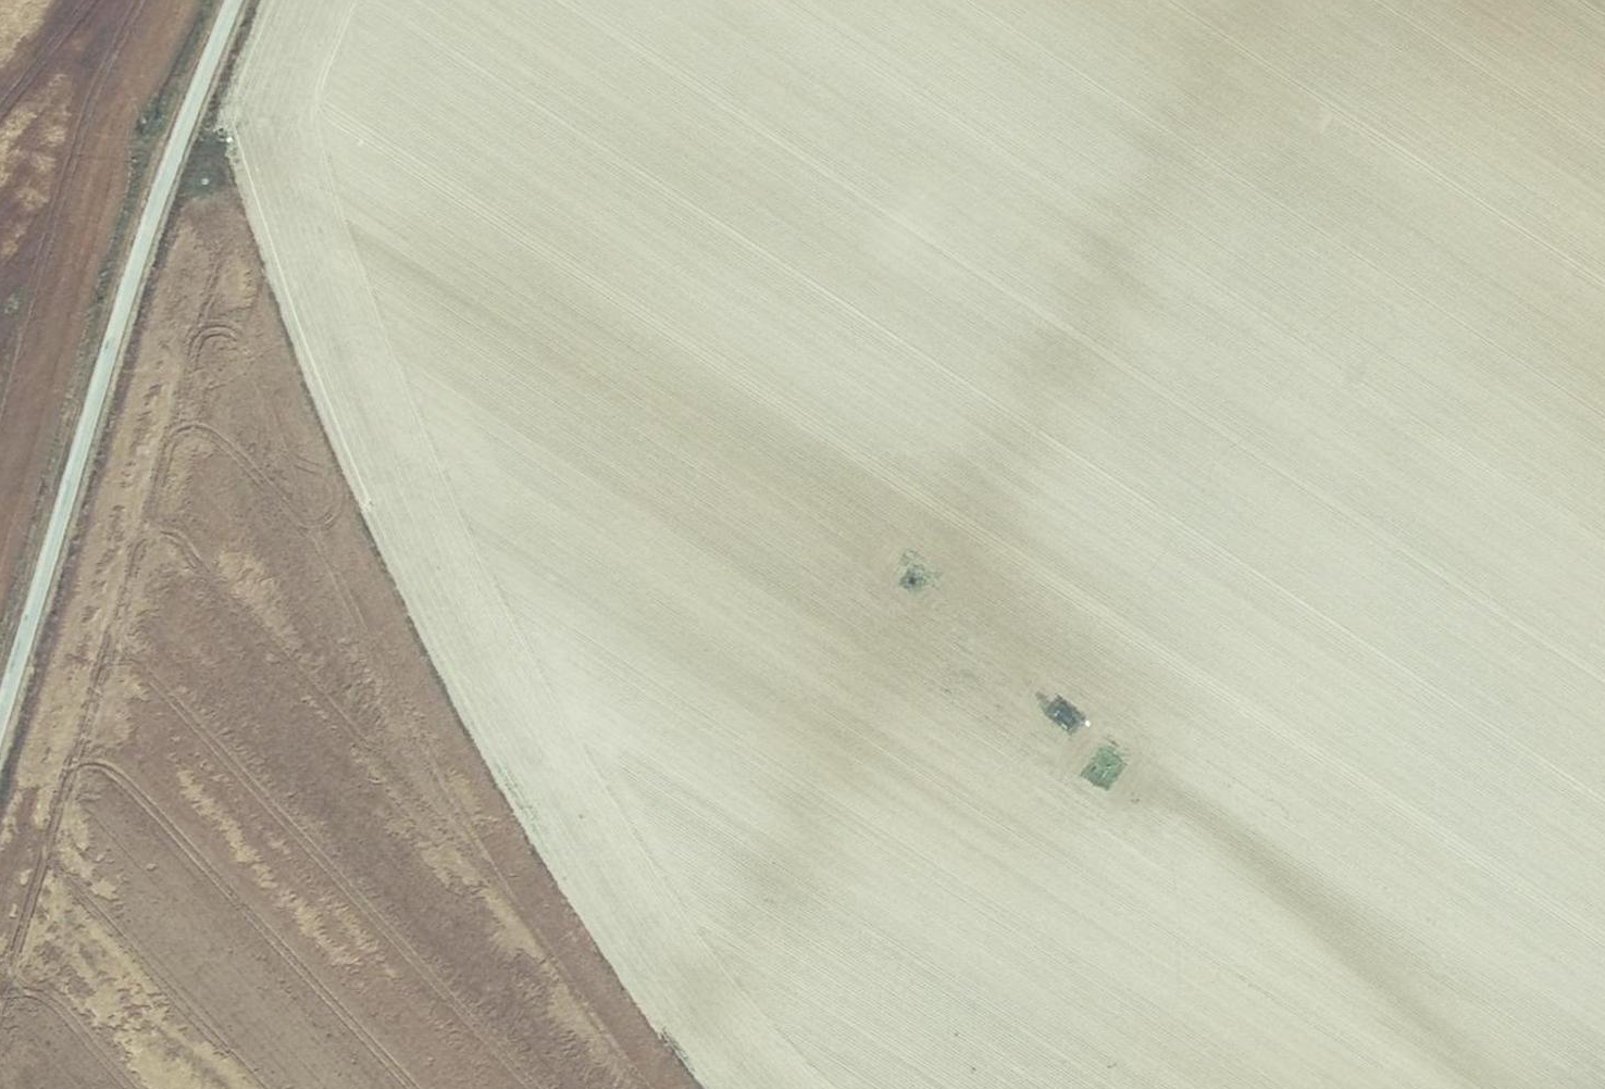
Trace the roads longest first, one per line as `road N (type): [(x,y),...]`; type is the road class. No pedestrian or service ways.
road 1 (residential): [(0,700),(117,304),(236,0)]

